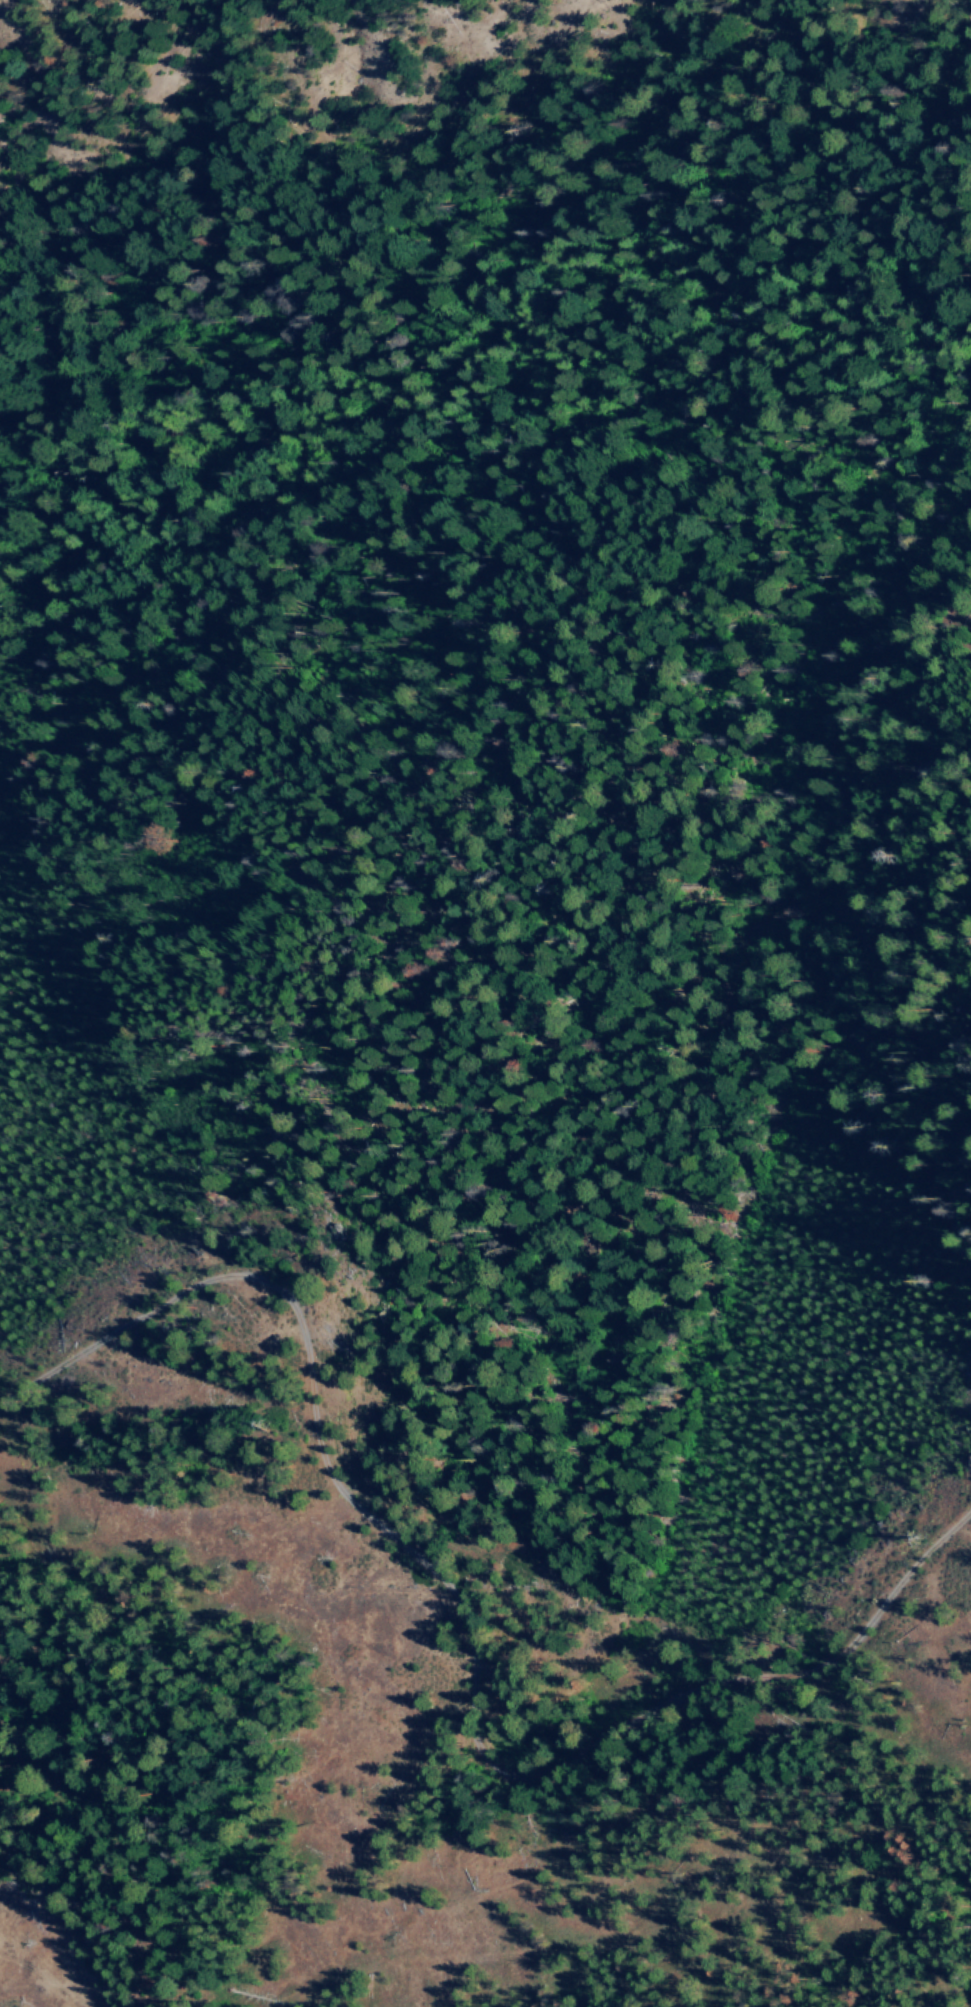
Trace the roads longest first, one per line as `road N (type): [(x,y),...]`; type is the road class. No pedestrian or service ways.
road 1 (track): [(0,1399),(177,1286),(209,1273),(260,1286),(287,1335),(315,1469),(331,1498),(444,1606),(459,1644),(475,1756),(494,1773),(518,1777),(548,1768),(666,1688),(705,1677),(794,1675),(823,1664),(970,1508)]

